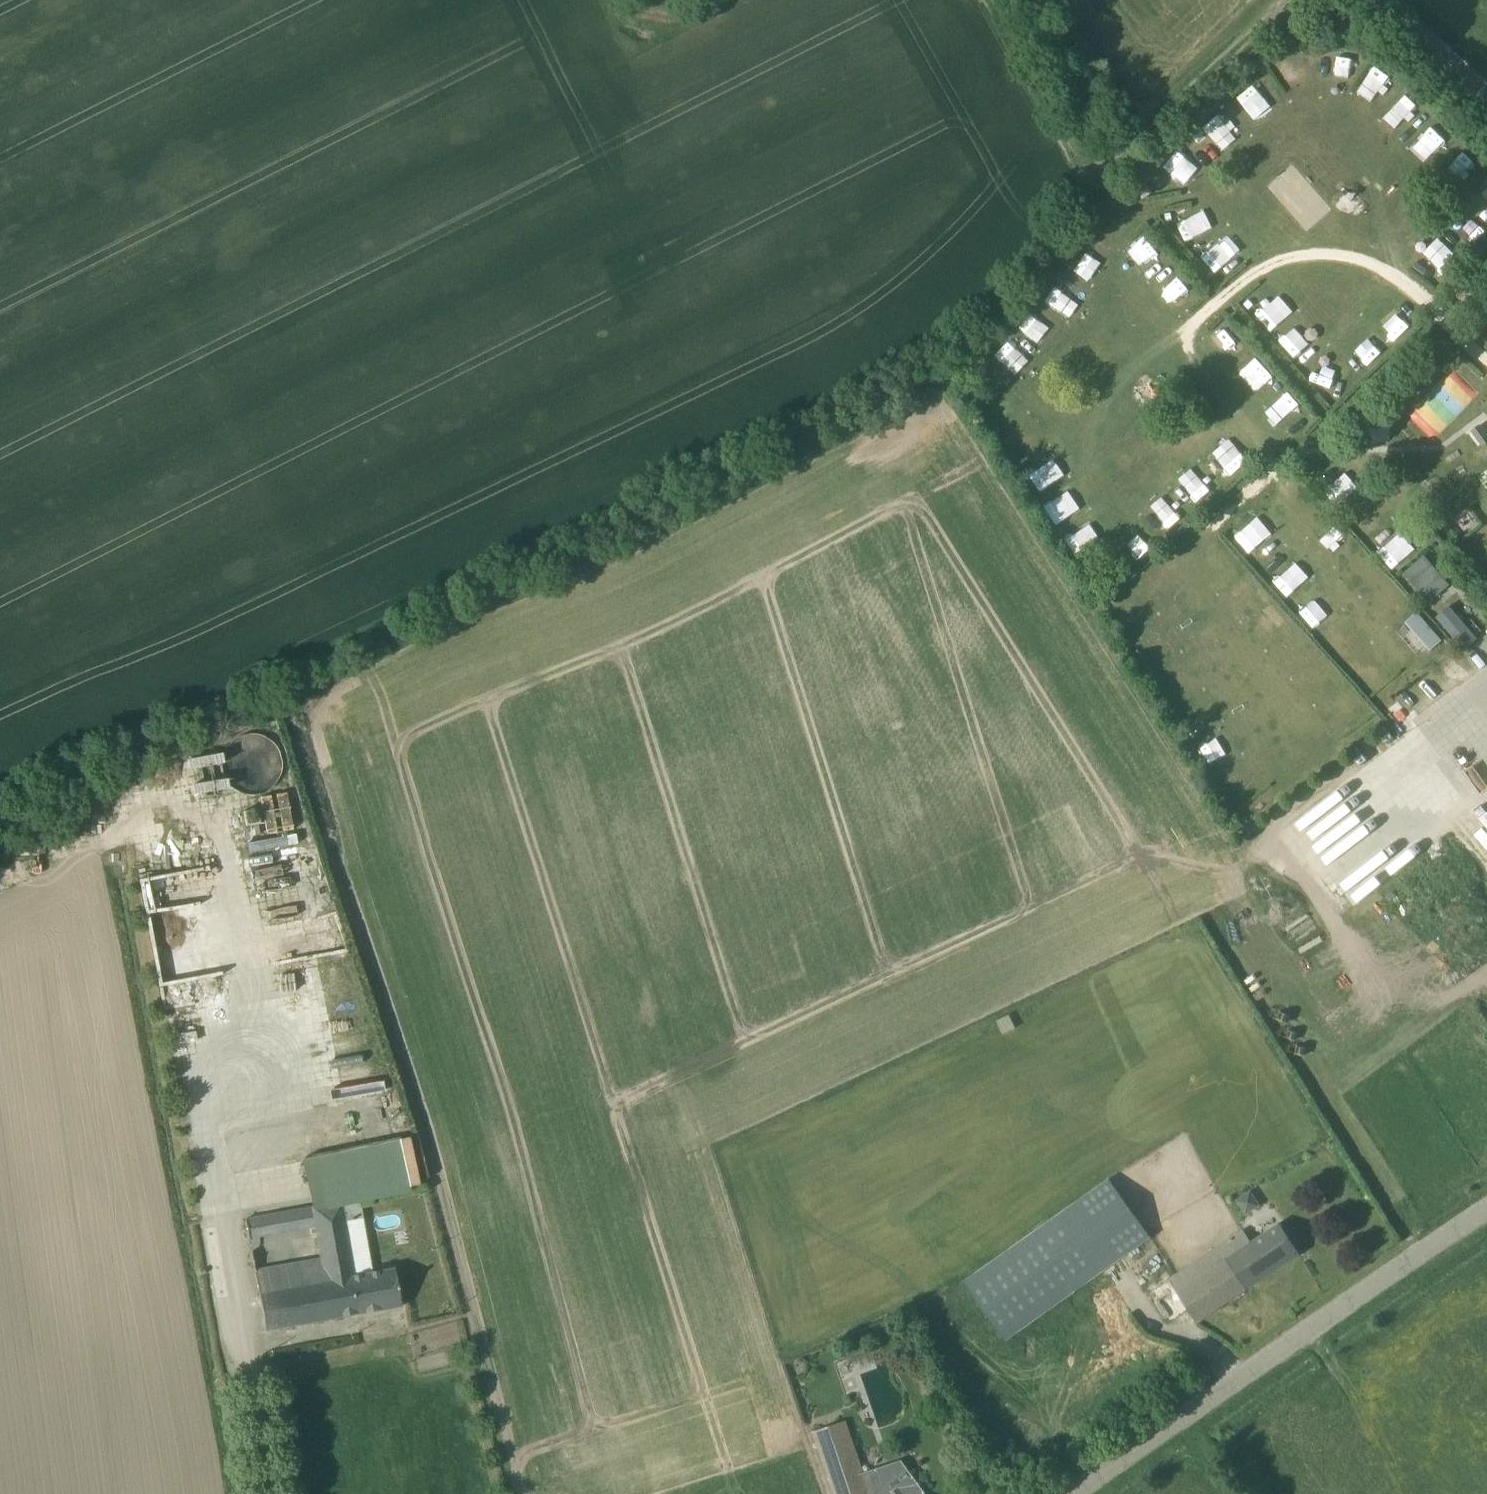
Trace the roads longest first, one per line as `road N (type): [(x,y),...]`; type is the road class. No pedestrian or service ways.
road 1 (tertiary): [(1074,1493),(1486,1210)]
road 2 (track): [(1134,156),(1090,168),(1071,152),(990,0)]
road 3 (unclassified): [(1134,156),(1309,0)]
road 4 (track): [(739,0),(675,20),(618,14),(610,0)]
road 5 (tertiary): [(1486,85),(1392,0)]

